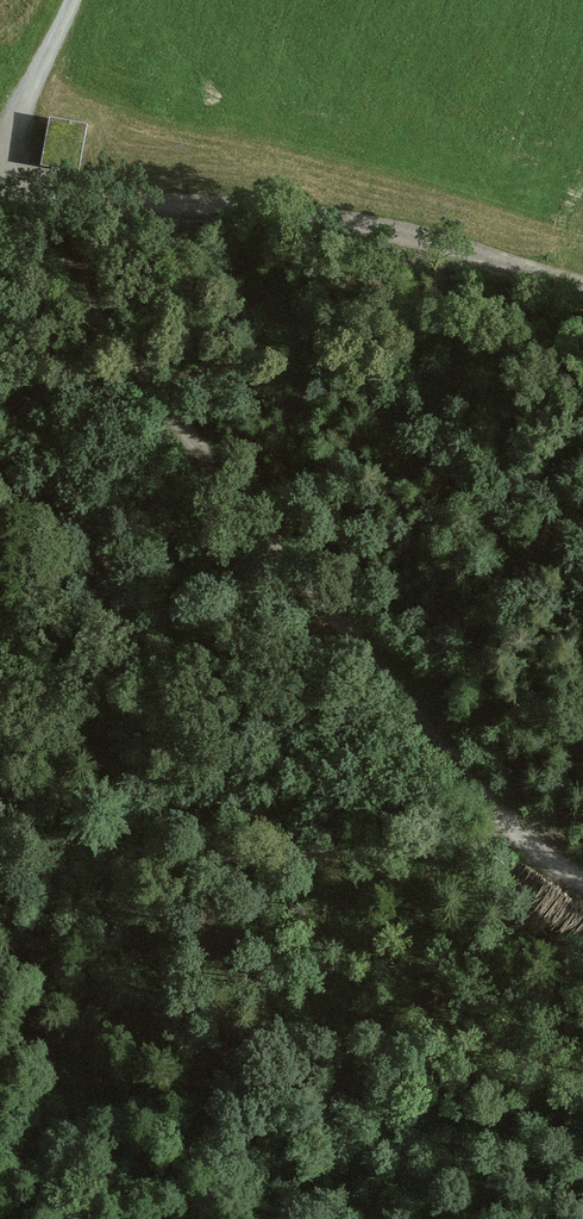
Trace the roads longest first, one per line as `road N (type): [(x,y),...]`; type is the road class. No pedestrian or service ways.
road 1 (track): [(0,182),(46,270),(516,837),(582,883)]
road 2 (track): [(0,182),(118,191),(494,250),(582,283)]
road 3 (track): [(0,882),(516,837)]
road 4 (track): [(70,0),(0,182)]

